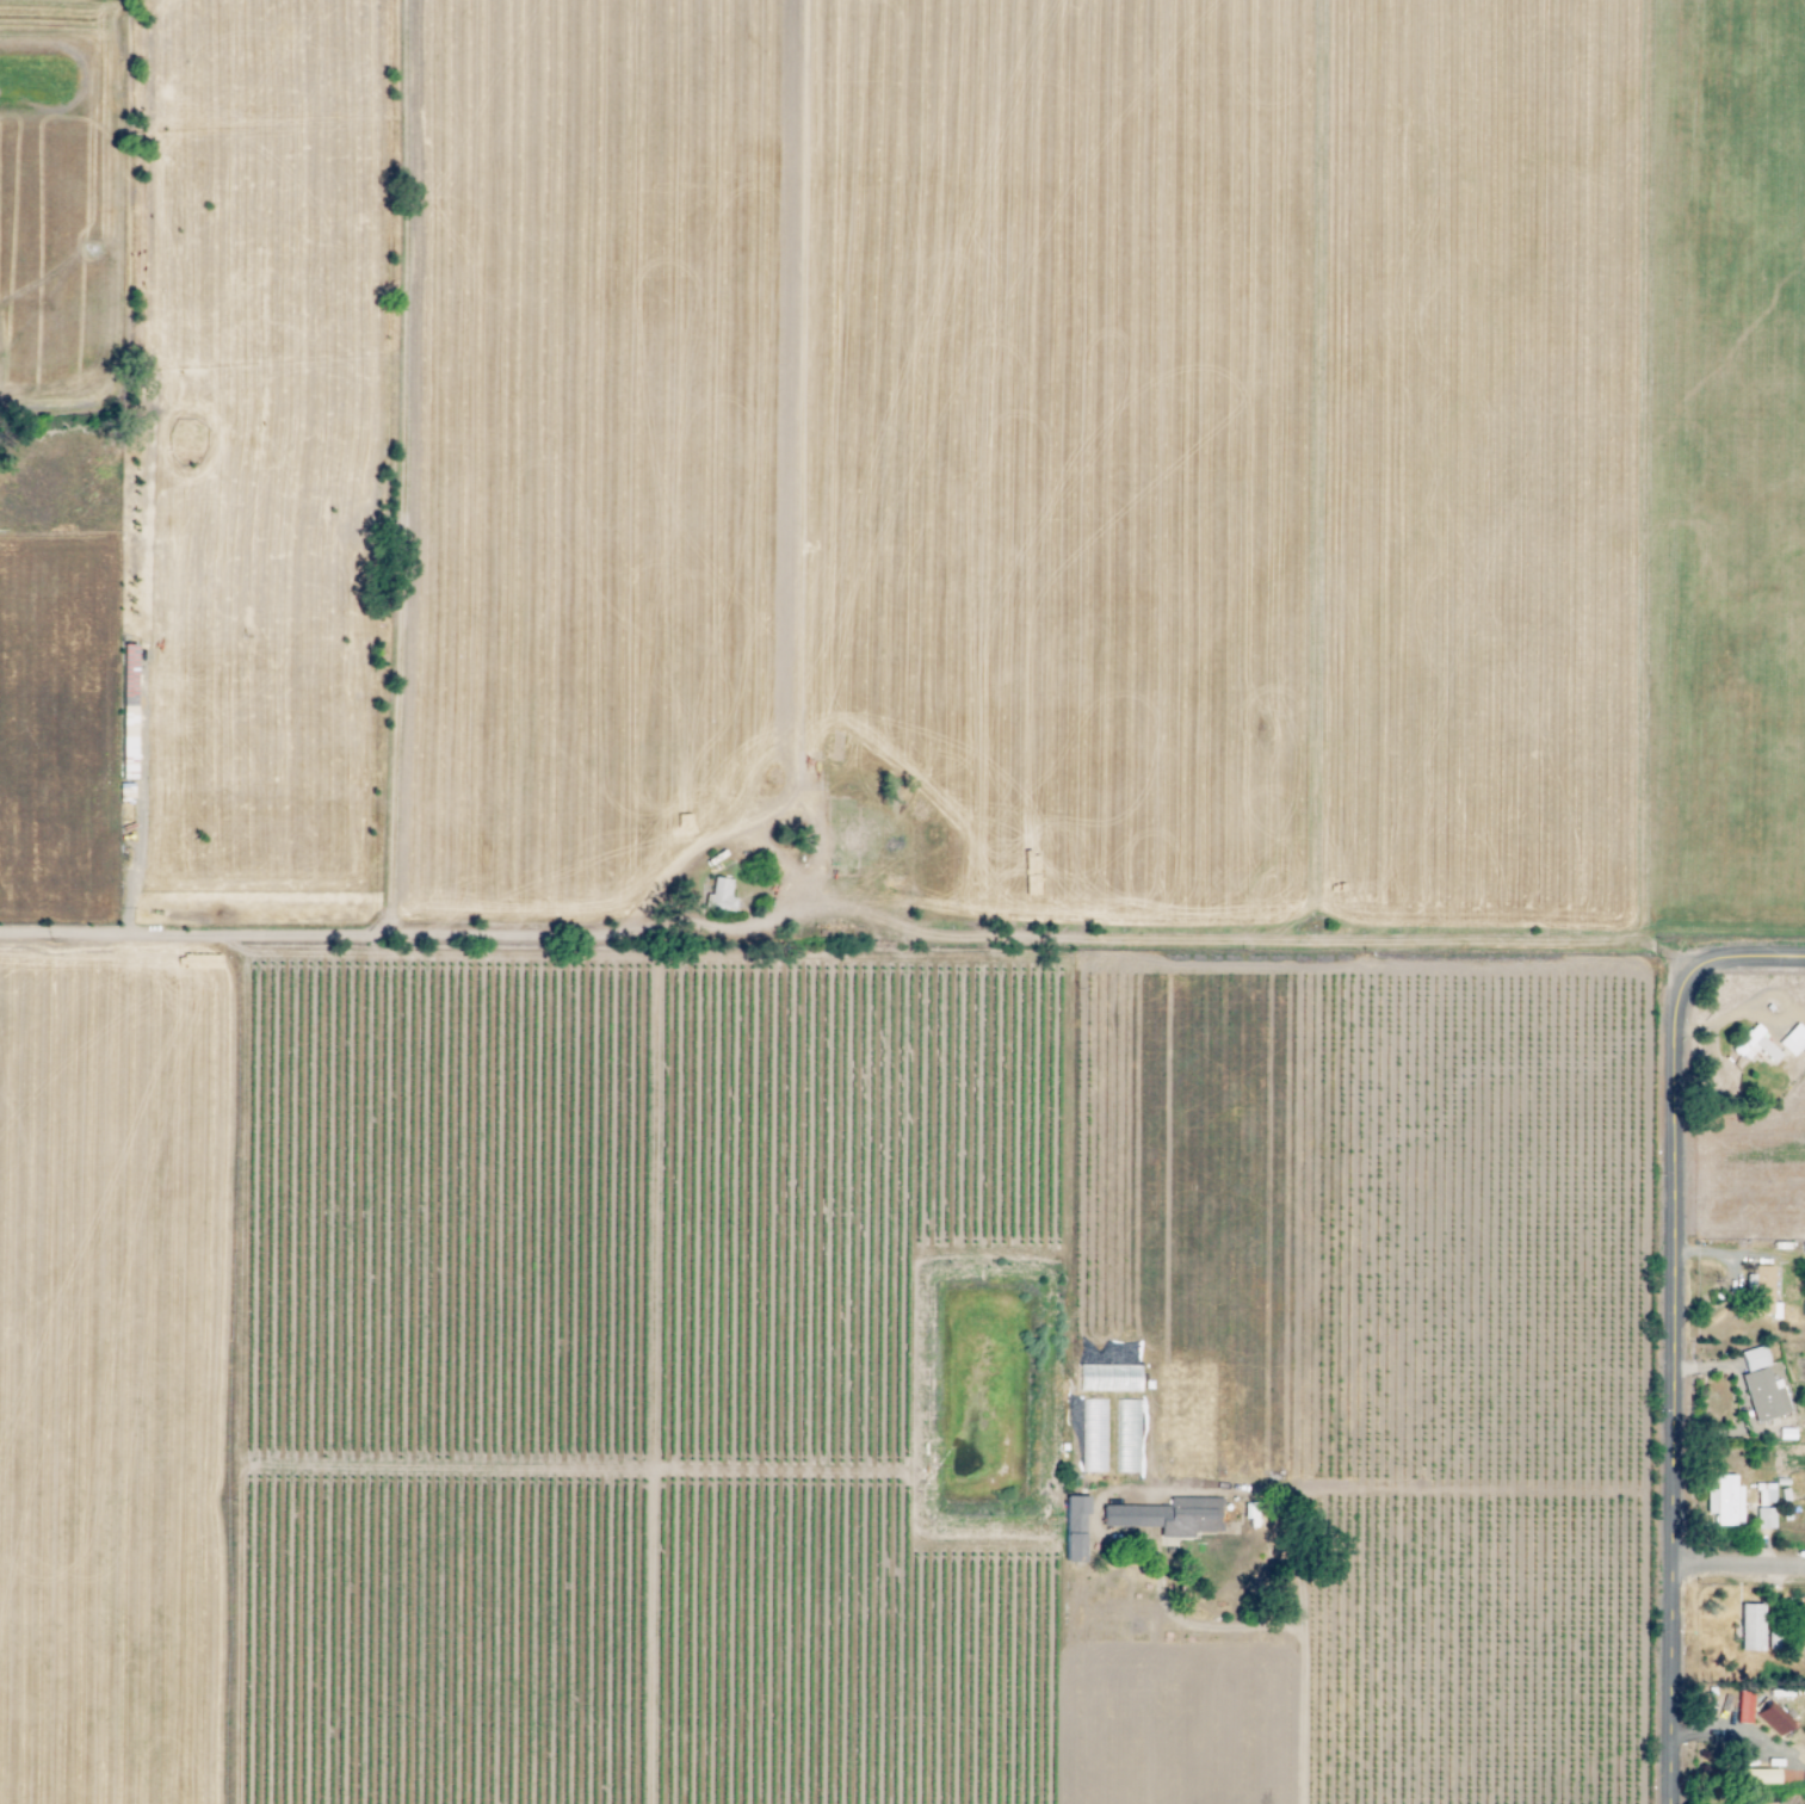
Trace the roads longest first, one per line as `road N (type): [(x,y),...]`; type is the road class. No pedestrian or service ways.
road 1 (residential): [(1676,1803),(1680,1008),(1688,984),(1716,963),(1804,960)]
road 2 (residential): [(1307,1803),(1308,1601)]
road 3 (residential): [(1675,1568),(1804,1569)]

